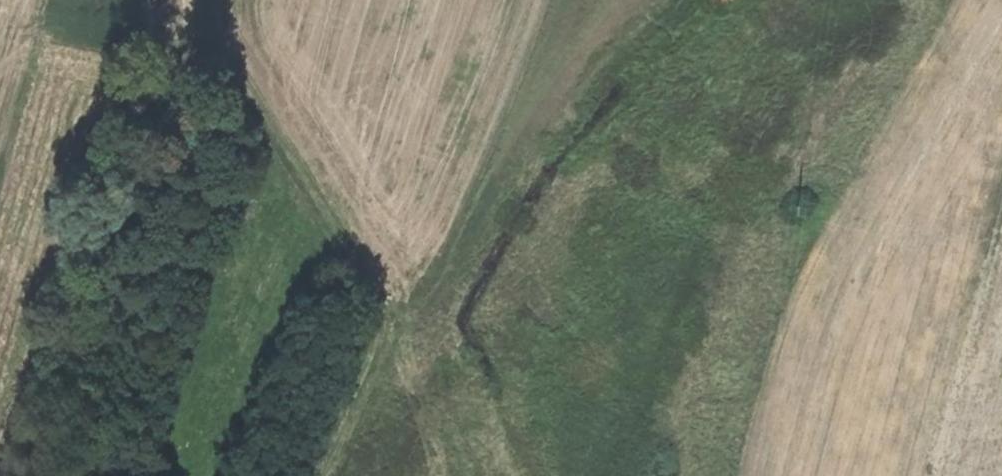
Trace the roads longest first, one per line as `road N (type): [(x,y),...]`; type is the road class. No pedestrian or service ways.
road 1 (track): [(307,475),(380,322),(374,291),(218,66),(209,29),(214,0)]

